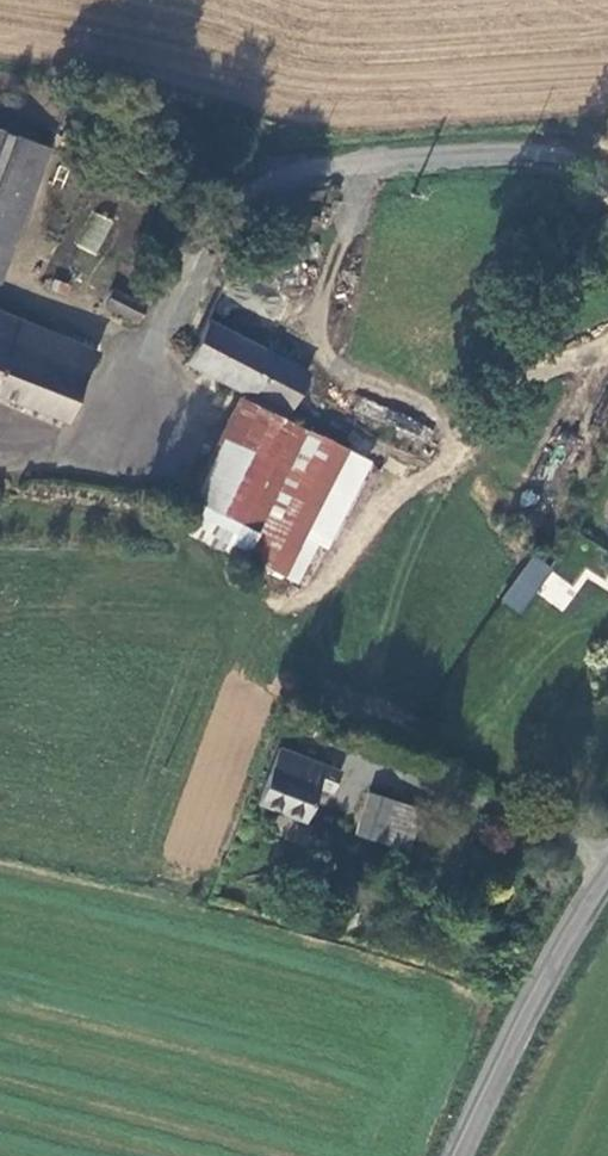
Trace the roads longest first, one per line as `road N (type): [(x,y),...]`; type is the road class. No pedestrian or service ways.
road 1 (unclassified): [(290,176),(509,162),(575,176),(607,204)]
road 2 (tertiary): [(452,1155),(527,999),(607,867)]

